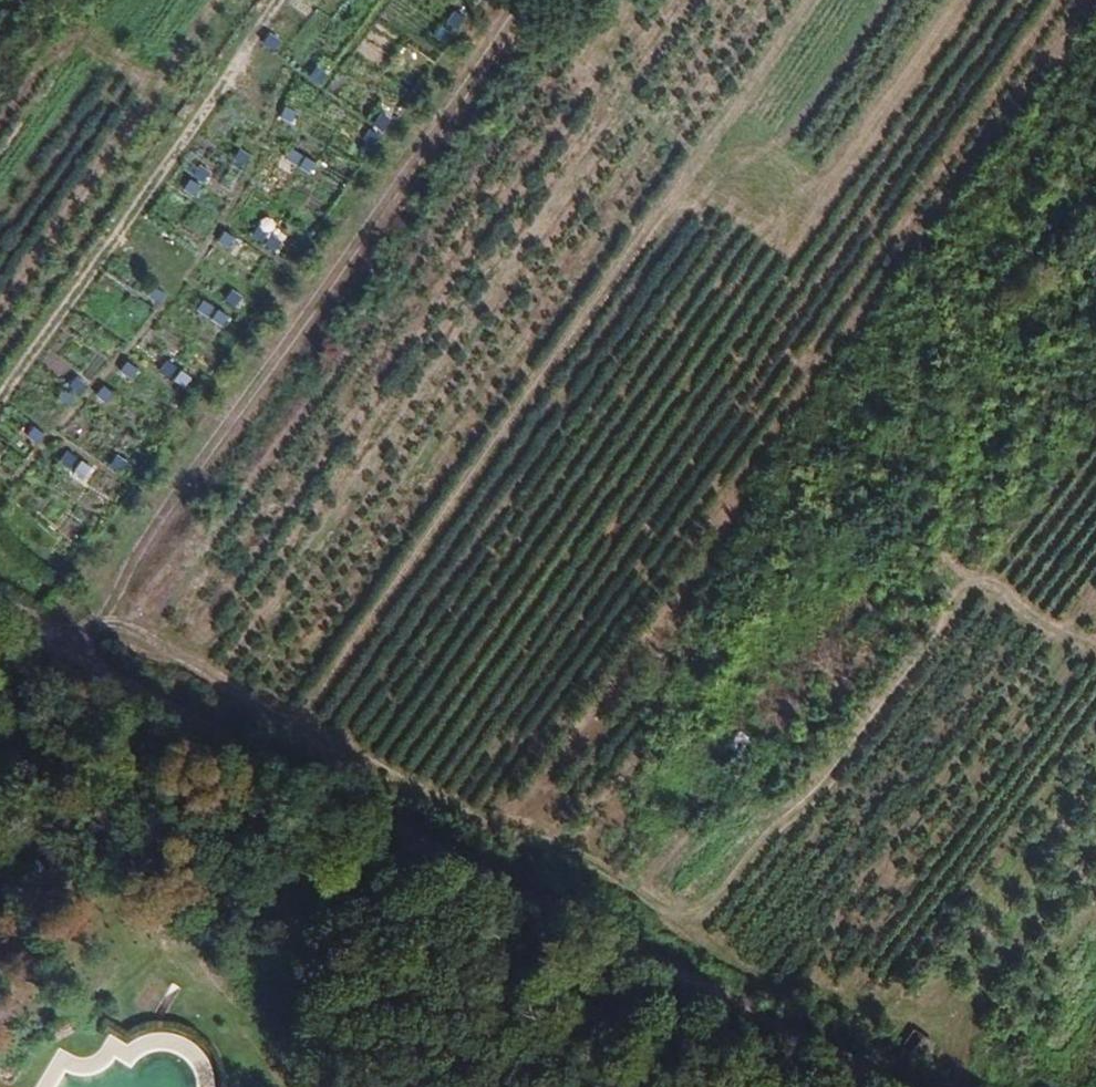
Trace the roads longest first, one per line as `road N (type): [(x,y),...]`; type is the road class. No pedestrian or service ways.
road 1 (track): [(0,622),(896,1086)]
road 2 (track): [(0,403),(277,0)]

